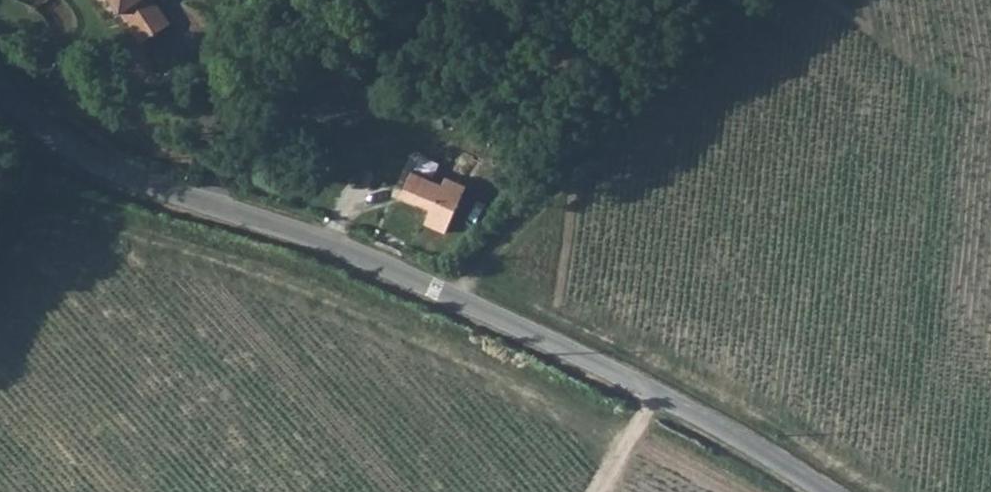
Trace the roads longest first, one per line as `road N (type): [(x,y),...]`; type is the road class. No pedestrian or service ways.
road 1 (residential): [(823,491),(647,389),(439,290),(269,219),(100,164),(0,90)]
road 2 (track): [(439,290),(744,0)]

